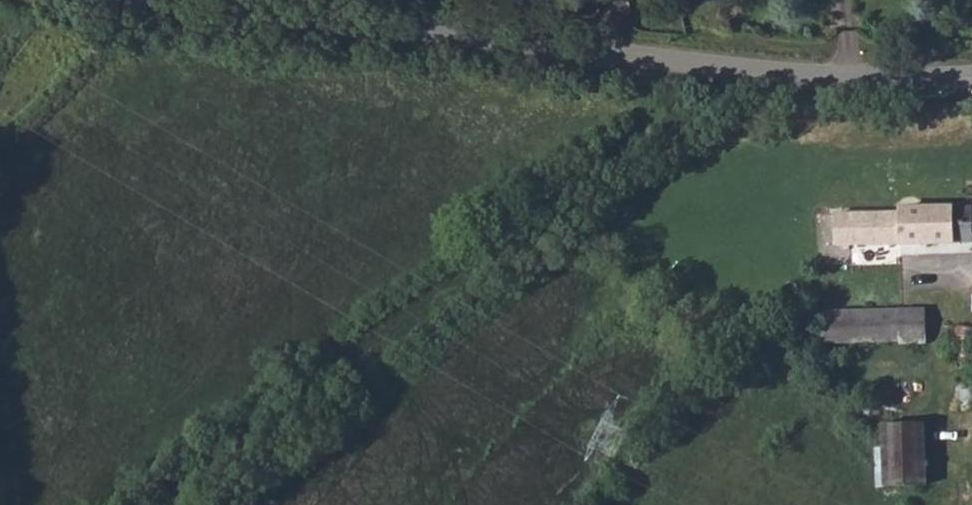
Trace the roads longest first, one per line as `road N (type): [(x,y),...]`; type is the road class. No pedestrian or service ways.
road 1 (tertiary): [(80,0),(850,79),(971,81)]
road 2 (track): [(728,68),(678,138),(258,439),(198,504)]

